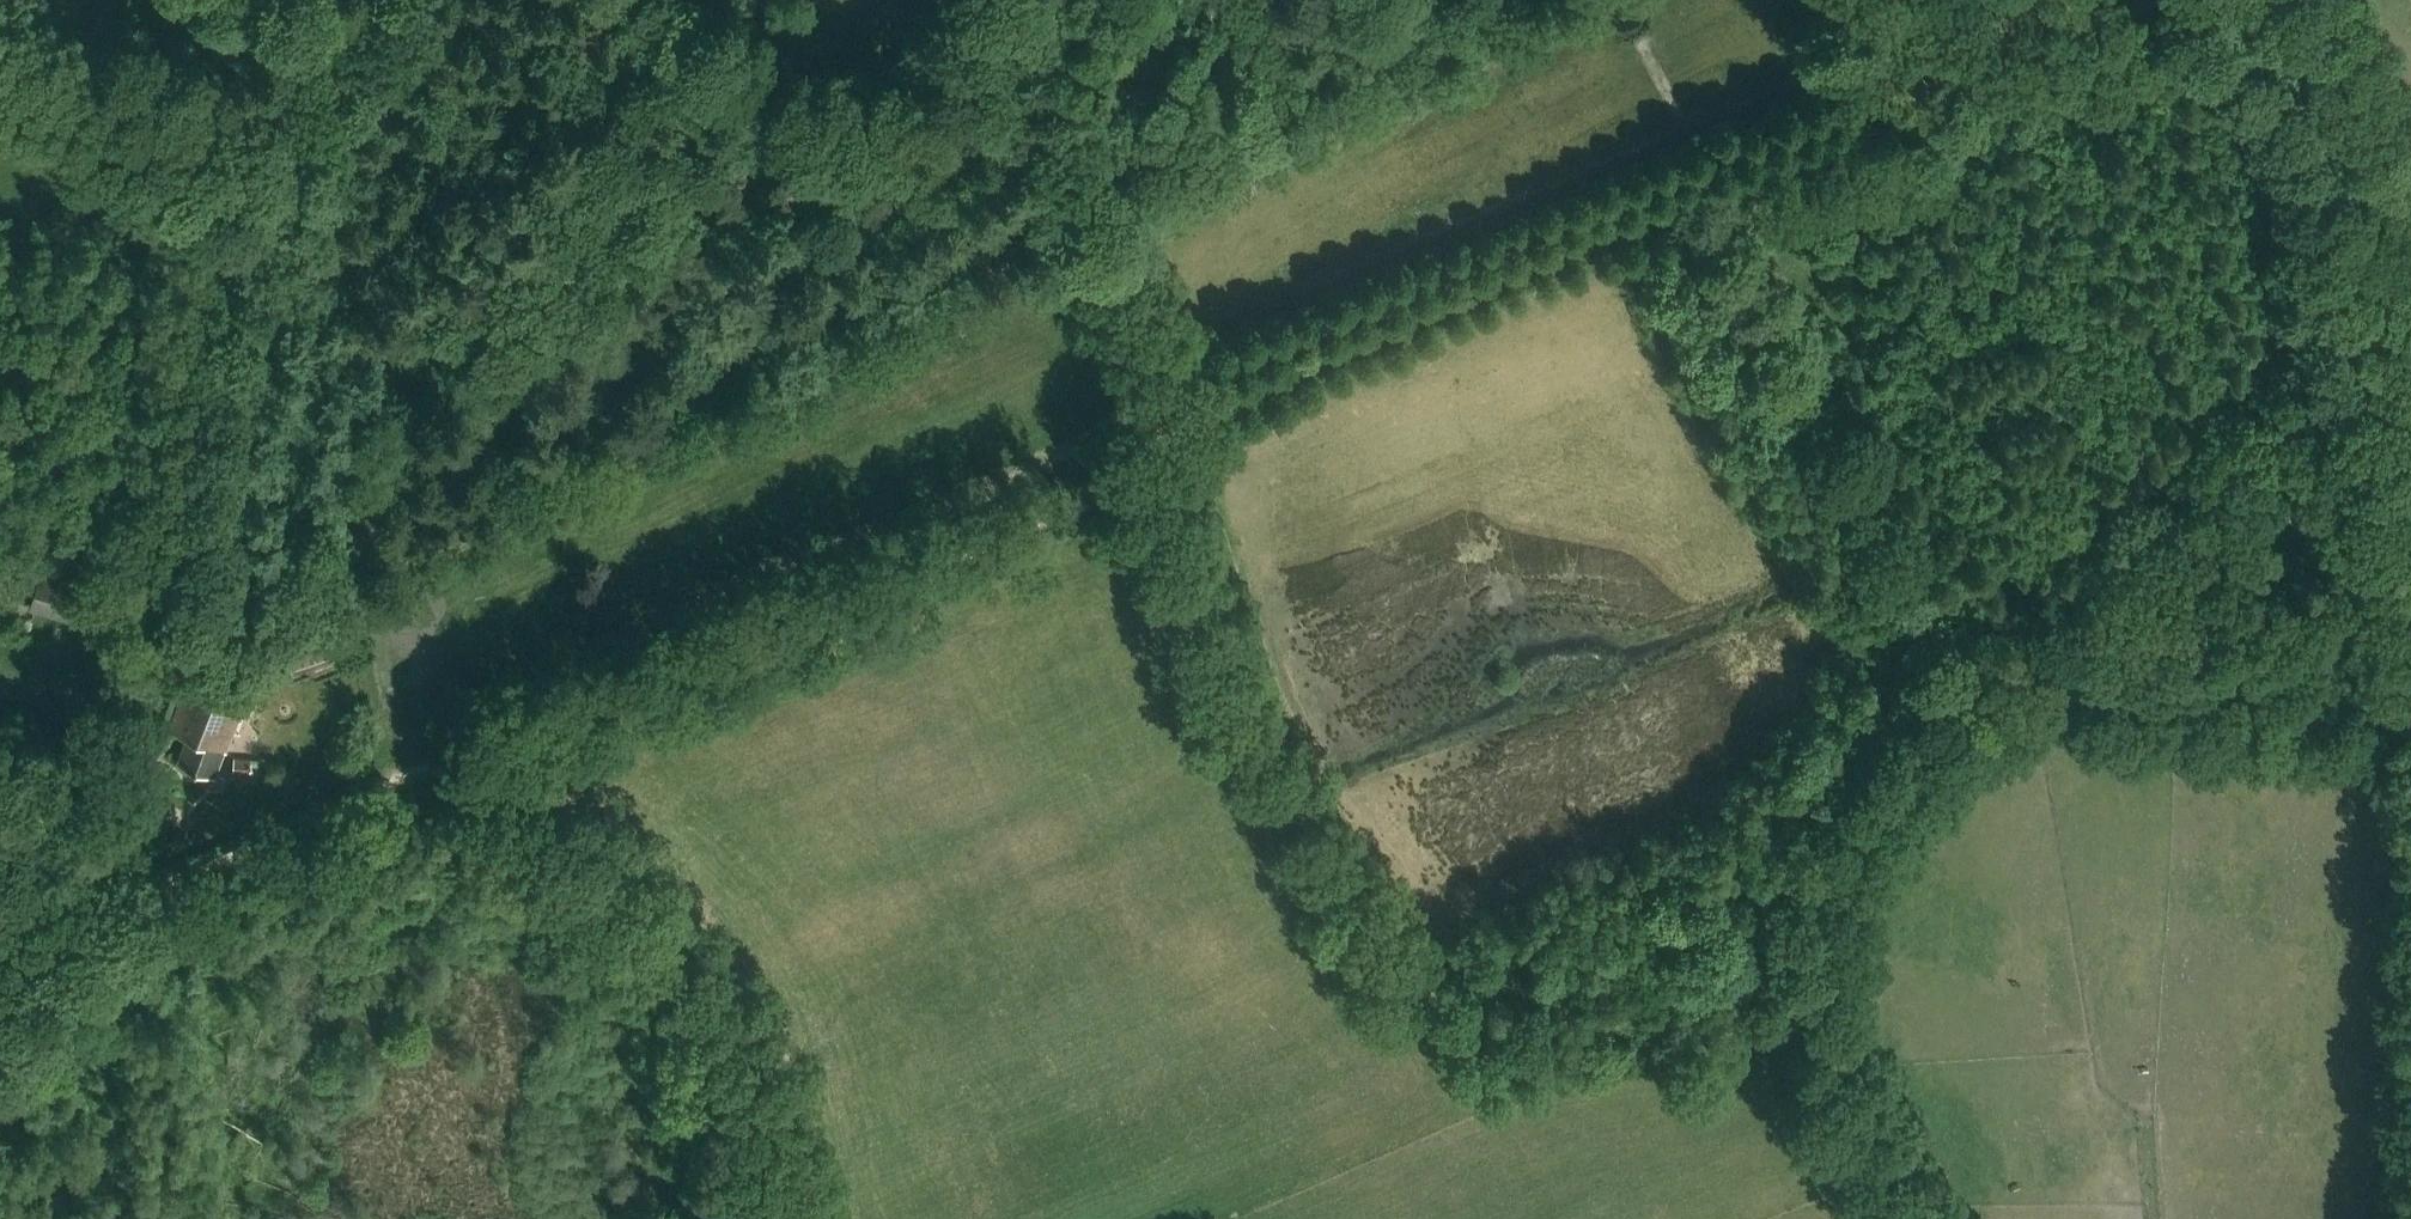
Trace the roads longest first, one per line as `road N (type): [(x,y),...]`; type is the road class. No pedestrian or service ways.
road 1 (track): [(774,1218),(770,1126),(746,1051),(624,888),(475,769),(414,769),(323,816),(50,926)]
road 2 (track): [(50,926),(135,751),(163,665),(192,532),(212,380),(249,236),(375,0)]
road 3 (track): [(2258,0),(2320,71),(2334,100),(2405,443)]

